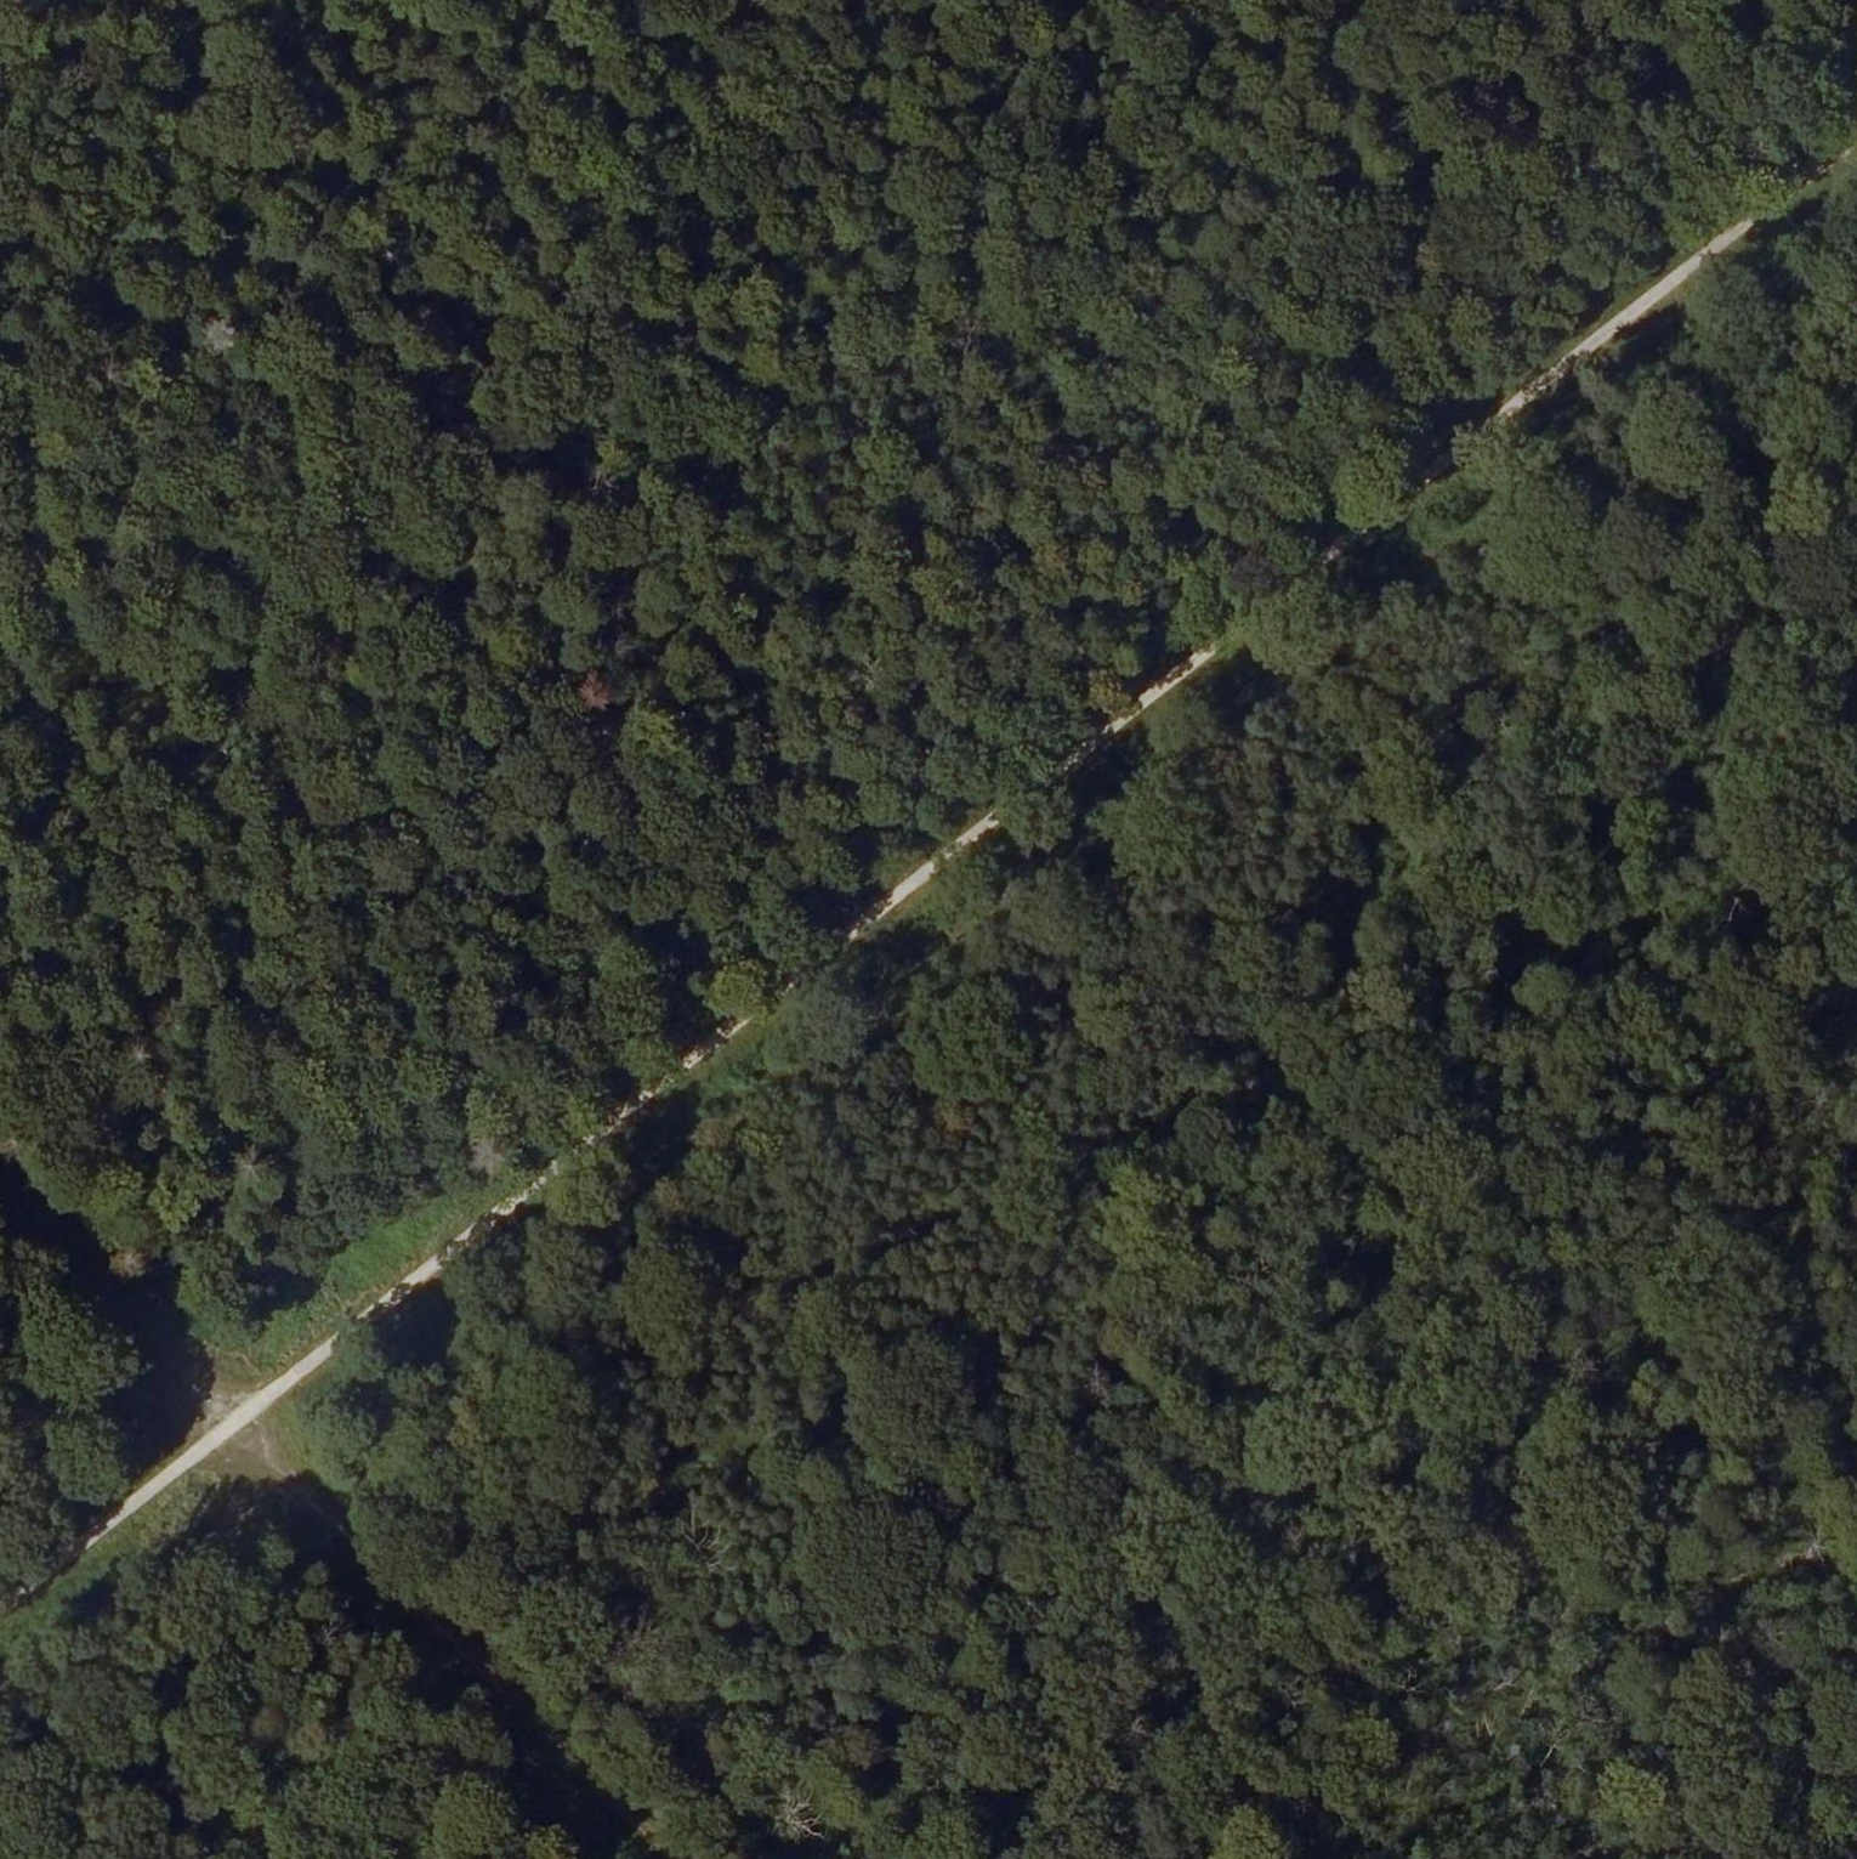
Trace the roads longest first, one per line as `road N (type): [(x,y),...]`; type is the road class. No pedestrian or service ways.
road 1 (track): [(1856,137),(0,1609)]
road 2 (track): [(230,1424),(671,1858)]
road 3 (track): [(230,1424),(0,1189)]

